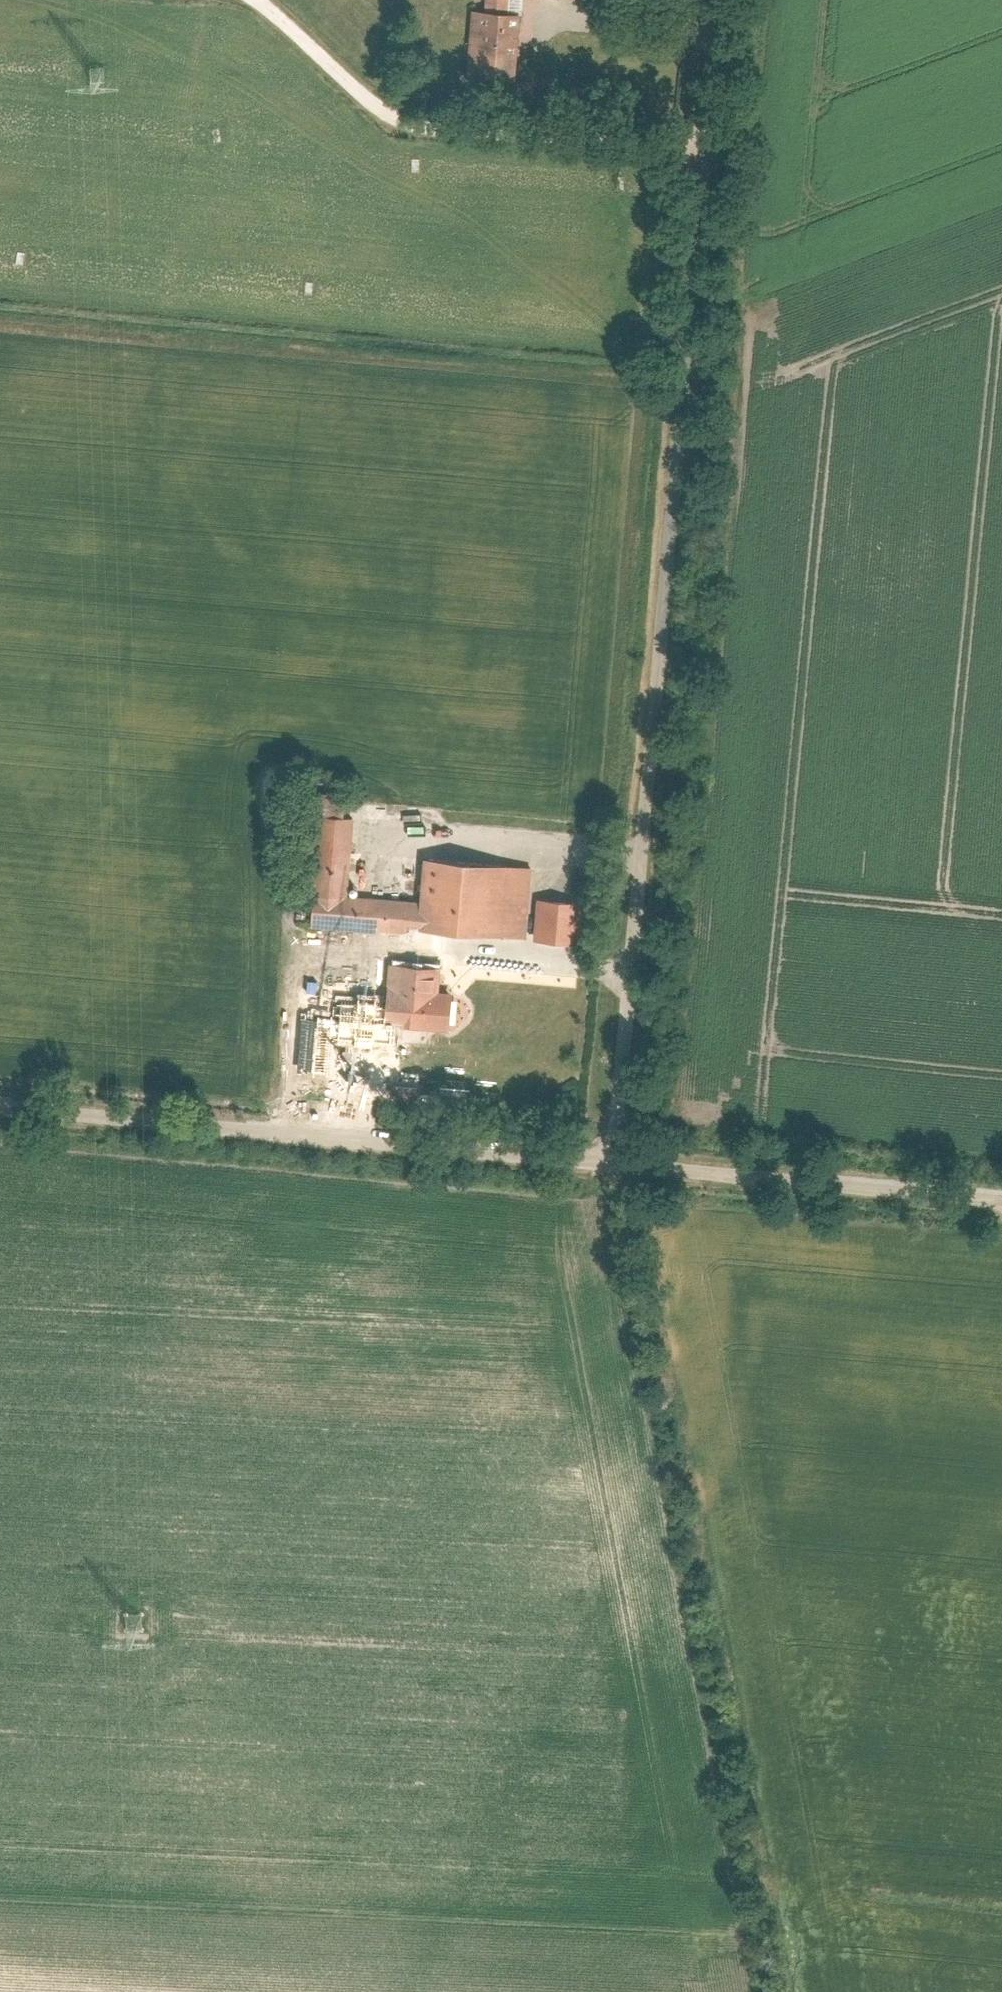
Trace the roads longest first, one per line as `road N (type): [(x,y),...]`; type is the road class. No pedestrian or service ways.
road 1 (unclassified): [(596,1161),(704,0)]
road 2 (unclassified): [(0,1106),(596,1161)]
road 3 (unclassified): [(1001,1195),(596,1161)]

